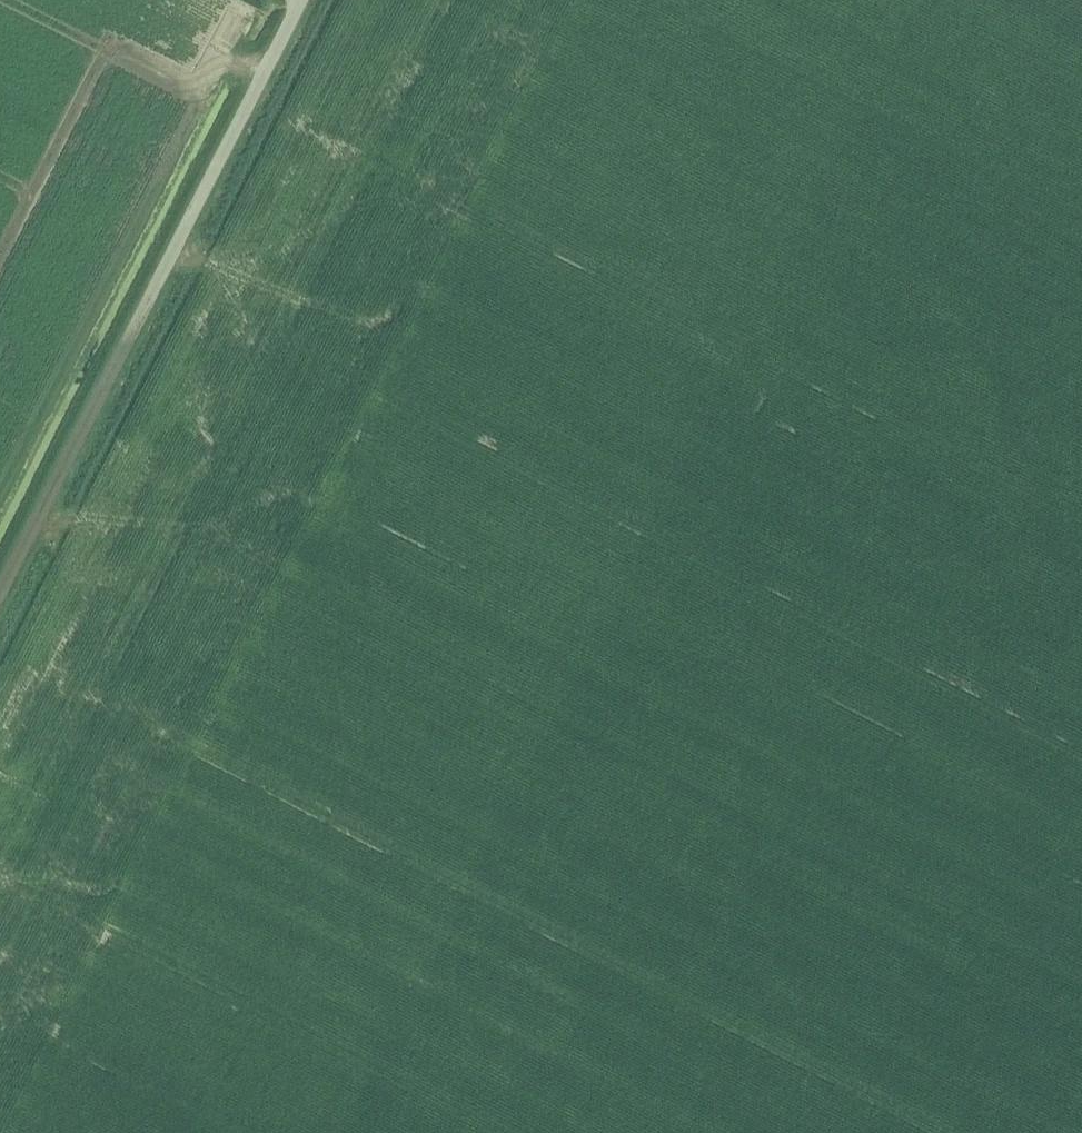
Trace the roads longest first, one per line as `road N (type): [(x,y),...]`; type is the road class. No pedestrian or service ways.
road 1 (unclassified): [(0,625),(306,0)]

